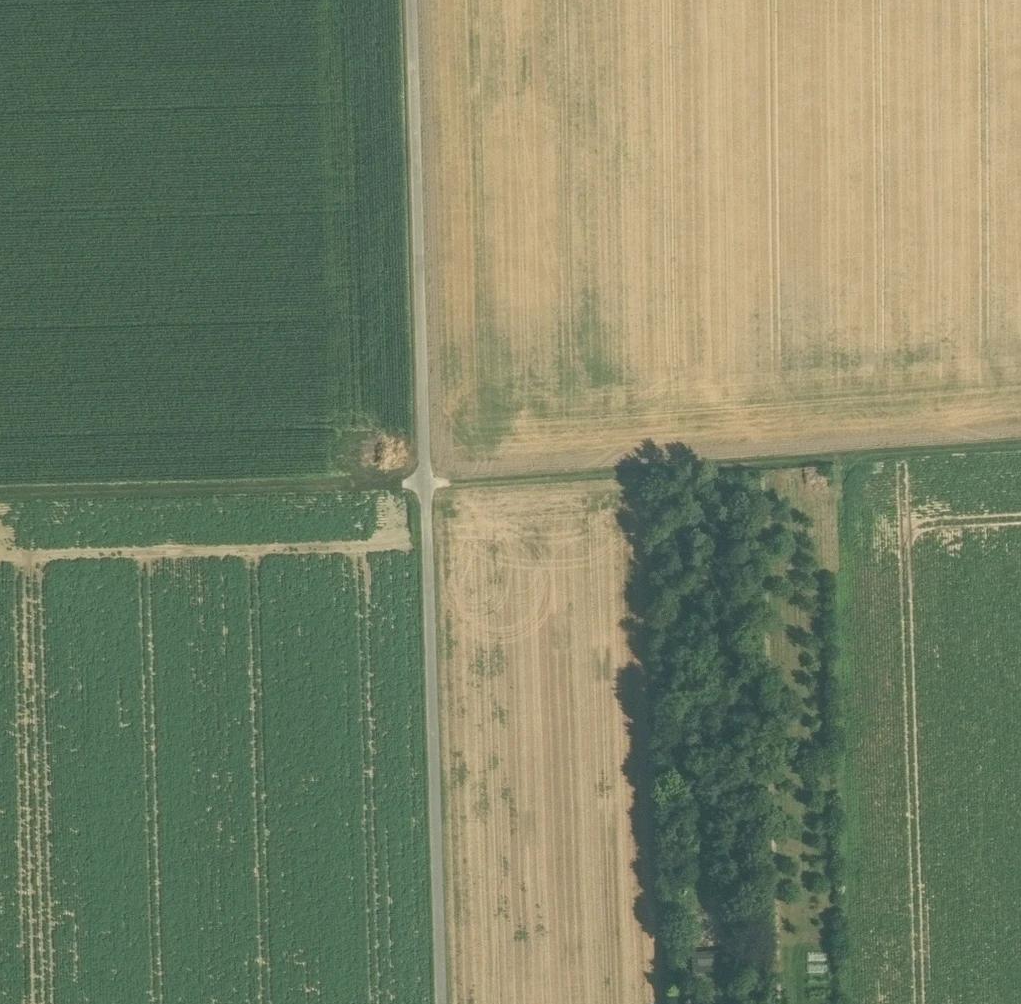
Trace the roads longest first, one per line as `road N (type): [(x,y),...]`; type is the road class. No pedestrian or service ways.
road 1 (track): [(1020,450),(424,485),(0,498)]
road 2 (track): [(441,1003),(412,0)]

